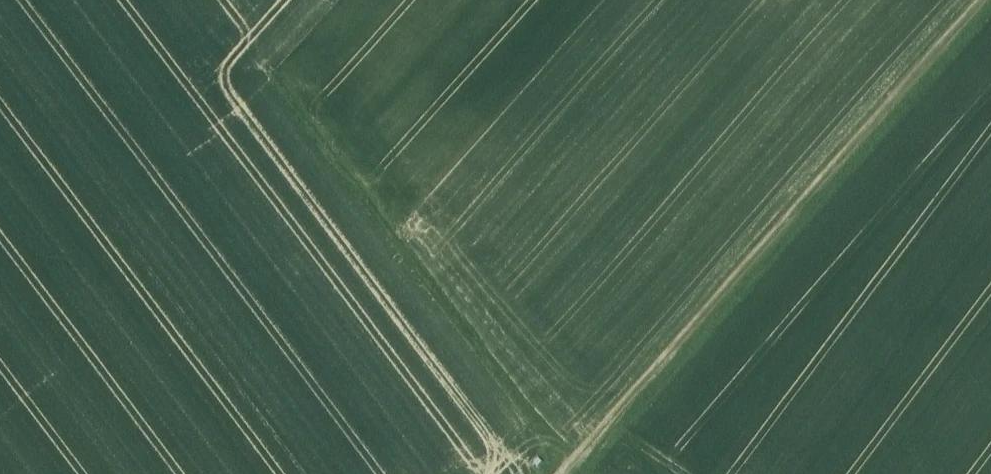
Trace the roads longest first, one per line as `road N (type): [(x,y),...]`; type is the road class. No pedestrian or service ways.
road 1 (track): [(990,13),(582,473)]
road 2 (track): [(578,473),(290,94)]

